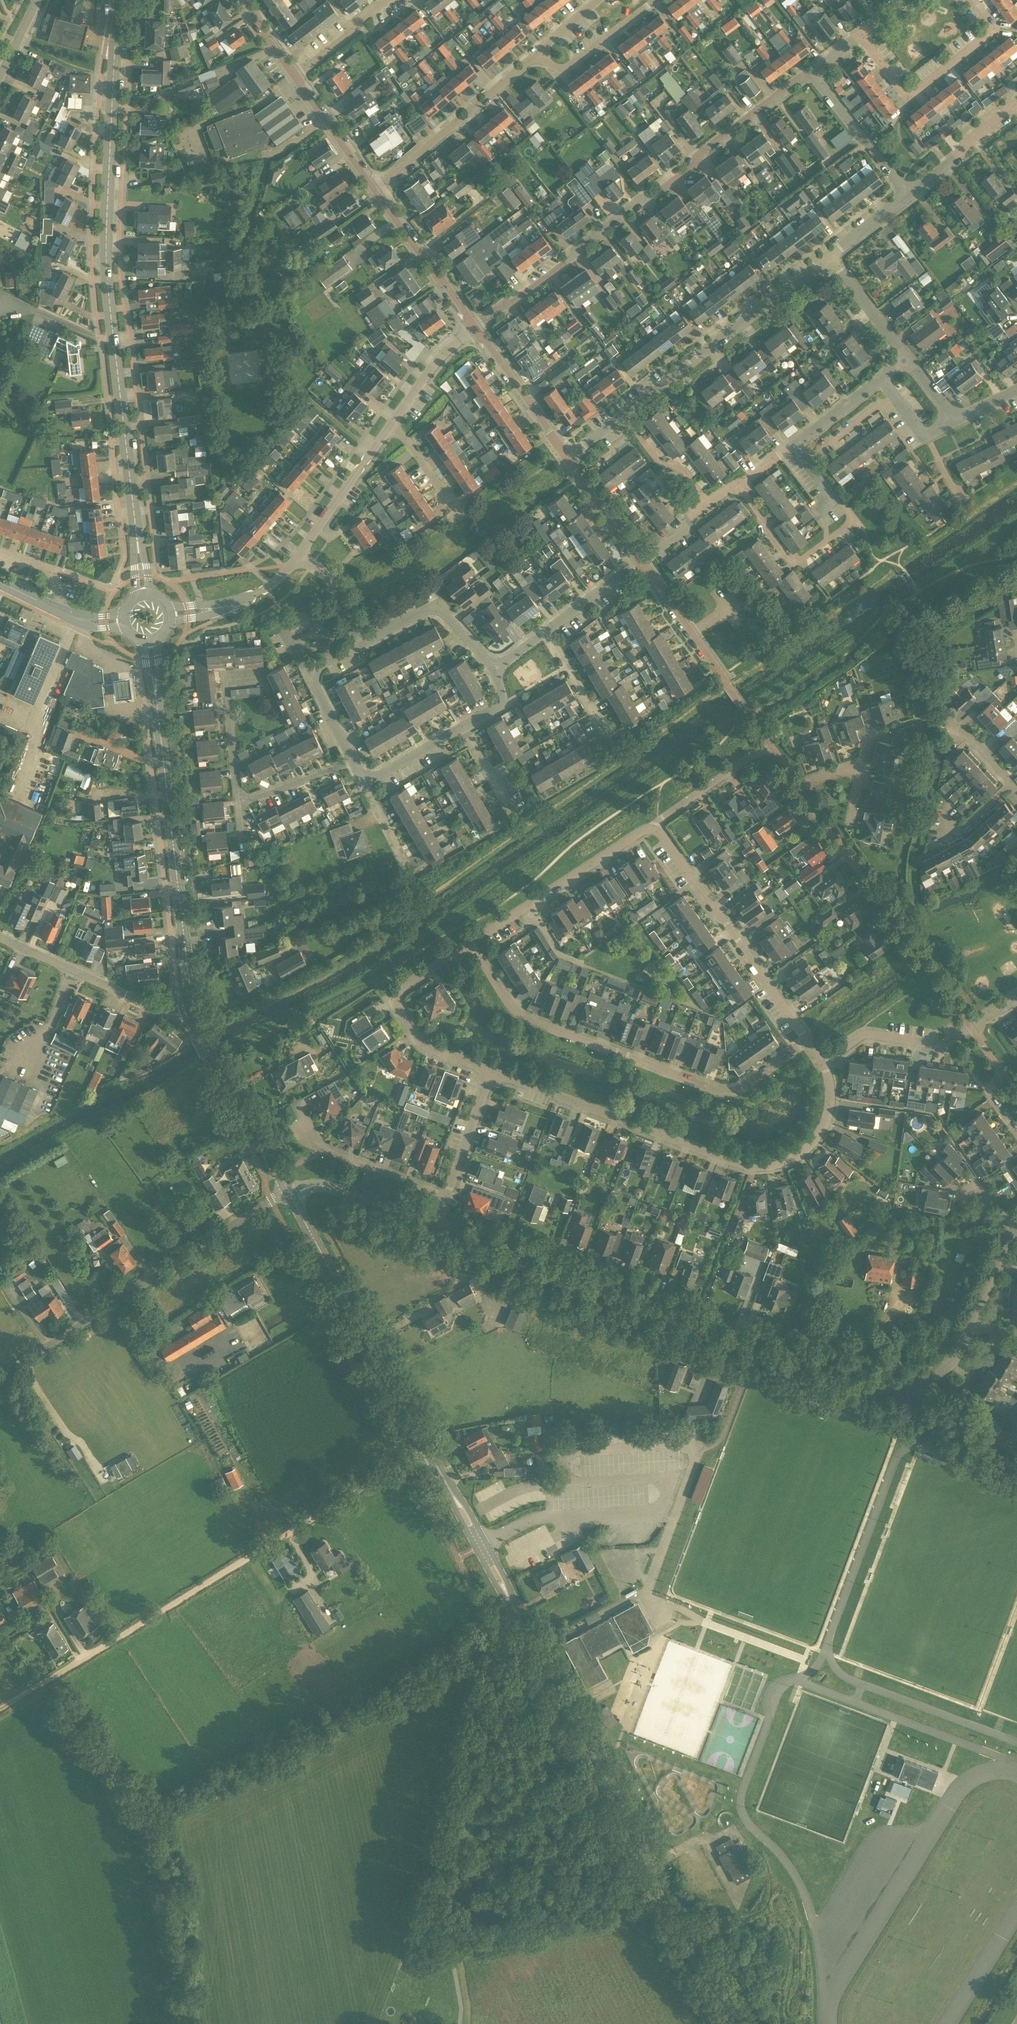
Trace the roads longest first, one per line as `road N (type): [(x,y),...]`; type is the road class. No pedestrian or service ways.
road 1 (secondary): [(743,2023),(424,1451)]
road 2 (tertiary): [(138,542),(105,251),(118,0)]
road 3 (unclassified): [(910,1389),(870,1391),(434,1229)]
road 4 (residential): [(815,77),(802,76),(698,155),(696,165),(650,200),(638,199),(576,245),(571,260),(473,327)]
road 5 (residential): [(493,1071),(732,1161),(769,1166),(805,1150),(822,1128),(830,1093),(823,1061)]
road 6 (track): [(40,1685),(405,1463)]
road 7 (residential): [(808,1043),(738,1089),(713,1089),(514,1013),(471,942)]
road 8 (secondary): [(193,1010),(155,684)]
road 9 (residential): [(971,1028),(799,786)]
road 10 (unclassified): [(0,1376),(248,1215)]
road 11 (secondary): [(424,1451),(290,1193)]
road 12 (residential): [(808,1043),(655,829)]
road 13 (residential): [(624,413),(831,254)]
road 14 (residential): [(859,35),(908,97),(990,35),(994,28),(973,0)]
road 15 (residential): [(471,942),(401,988),(395,1003),(427,1047),(493,1071)]
road 16 (residential): [(655,829),(471,942)]
road 17 (residential): [(539,55),(375,190)]
road 18 (residential): [(193,1010),(155,1008),(0,937)]
road 19 (secondary): [(290,1193),(193,1010)]
road 20 (residential): [(856,520),(792,563),(736,484)]
road 21 (residential): [(446,1197),(306,1143),(293,1123)]
road 22 (residential): [(473,327),(375,190)]
road 23 (residential): [(496,668),(435,609),(360,645)]
road 24 (residential): [(298,556),(392,424)]
road 25 (residential): [(823,1061),(869,1033),(938,1045),(971,1028)]
road 26 (residential): [(237,804),(225,680),(261,676)]
road 27 (residential): [(565,458),(473,327)]
road 28 (residential): [(360,645),(307,673),(352,761)]
road 29 (unclassified): [(434,1229),(326,1186),(290,1193)]
road 30 (residential): [(907,196),(815,77)]
road 31 (residential): [(907,196),(1016,103)]
road 32 (residential): [(721,676),(637,560)]
road 33 (residential): [(539,55),(557,68),(572,65),(655,0)]
road 34 (residential): [(769,743),(655,829)]
road 35 (residential): [(375,190),(296,74)]
road 36 (residential): [(446,1197),(493,1071)]
road 37 (residential): [(624,413),(659,464),(679,464),(710,504)]
road 38 (residential): [(611,746),(546,632)]
road 39 (residential): [(909,357),(831,254)]
road 40 (residential): [(392,424),(434,362),(473,327)]
road 41 (residential): [(637,560),(565,458)]
road 42 (unclassified): [(1016,1446),(924,1411),(910,1389)]
road 43 (residential): [(352,761),(237,804)]

